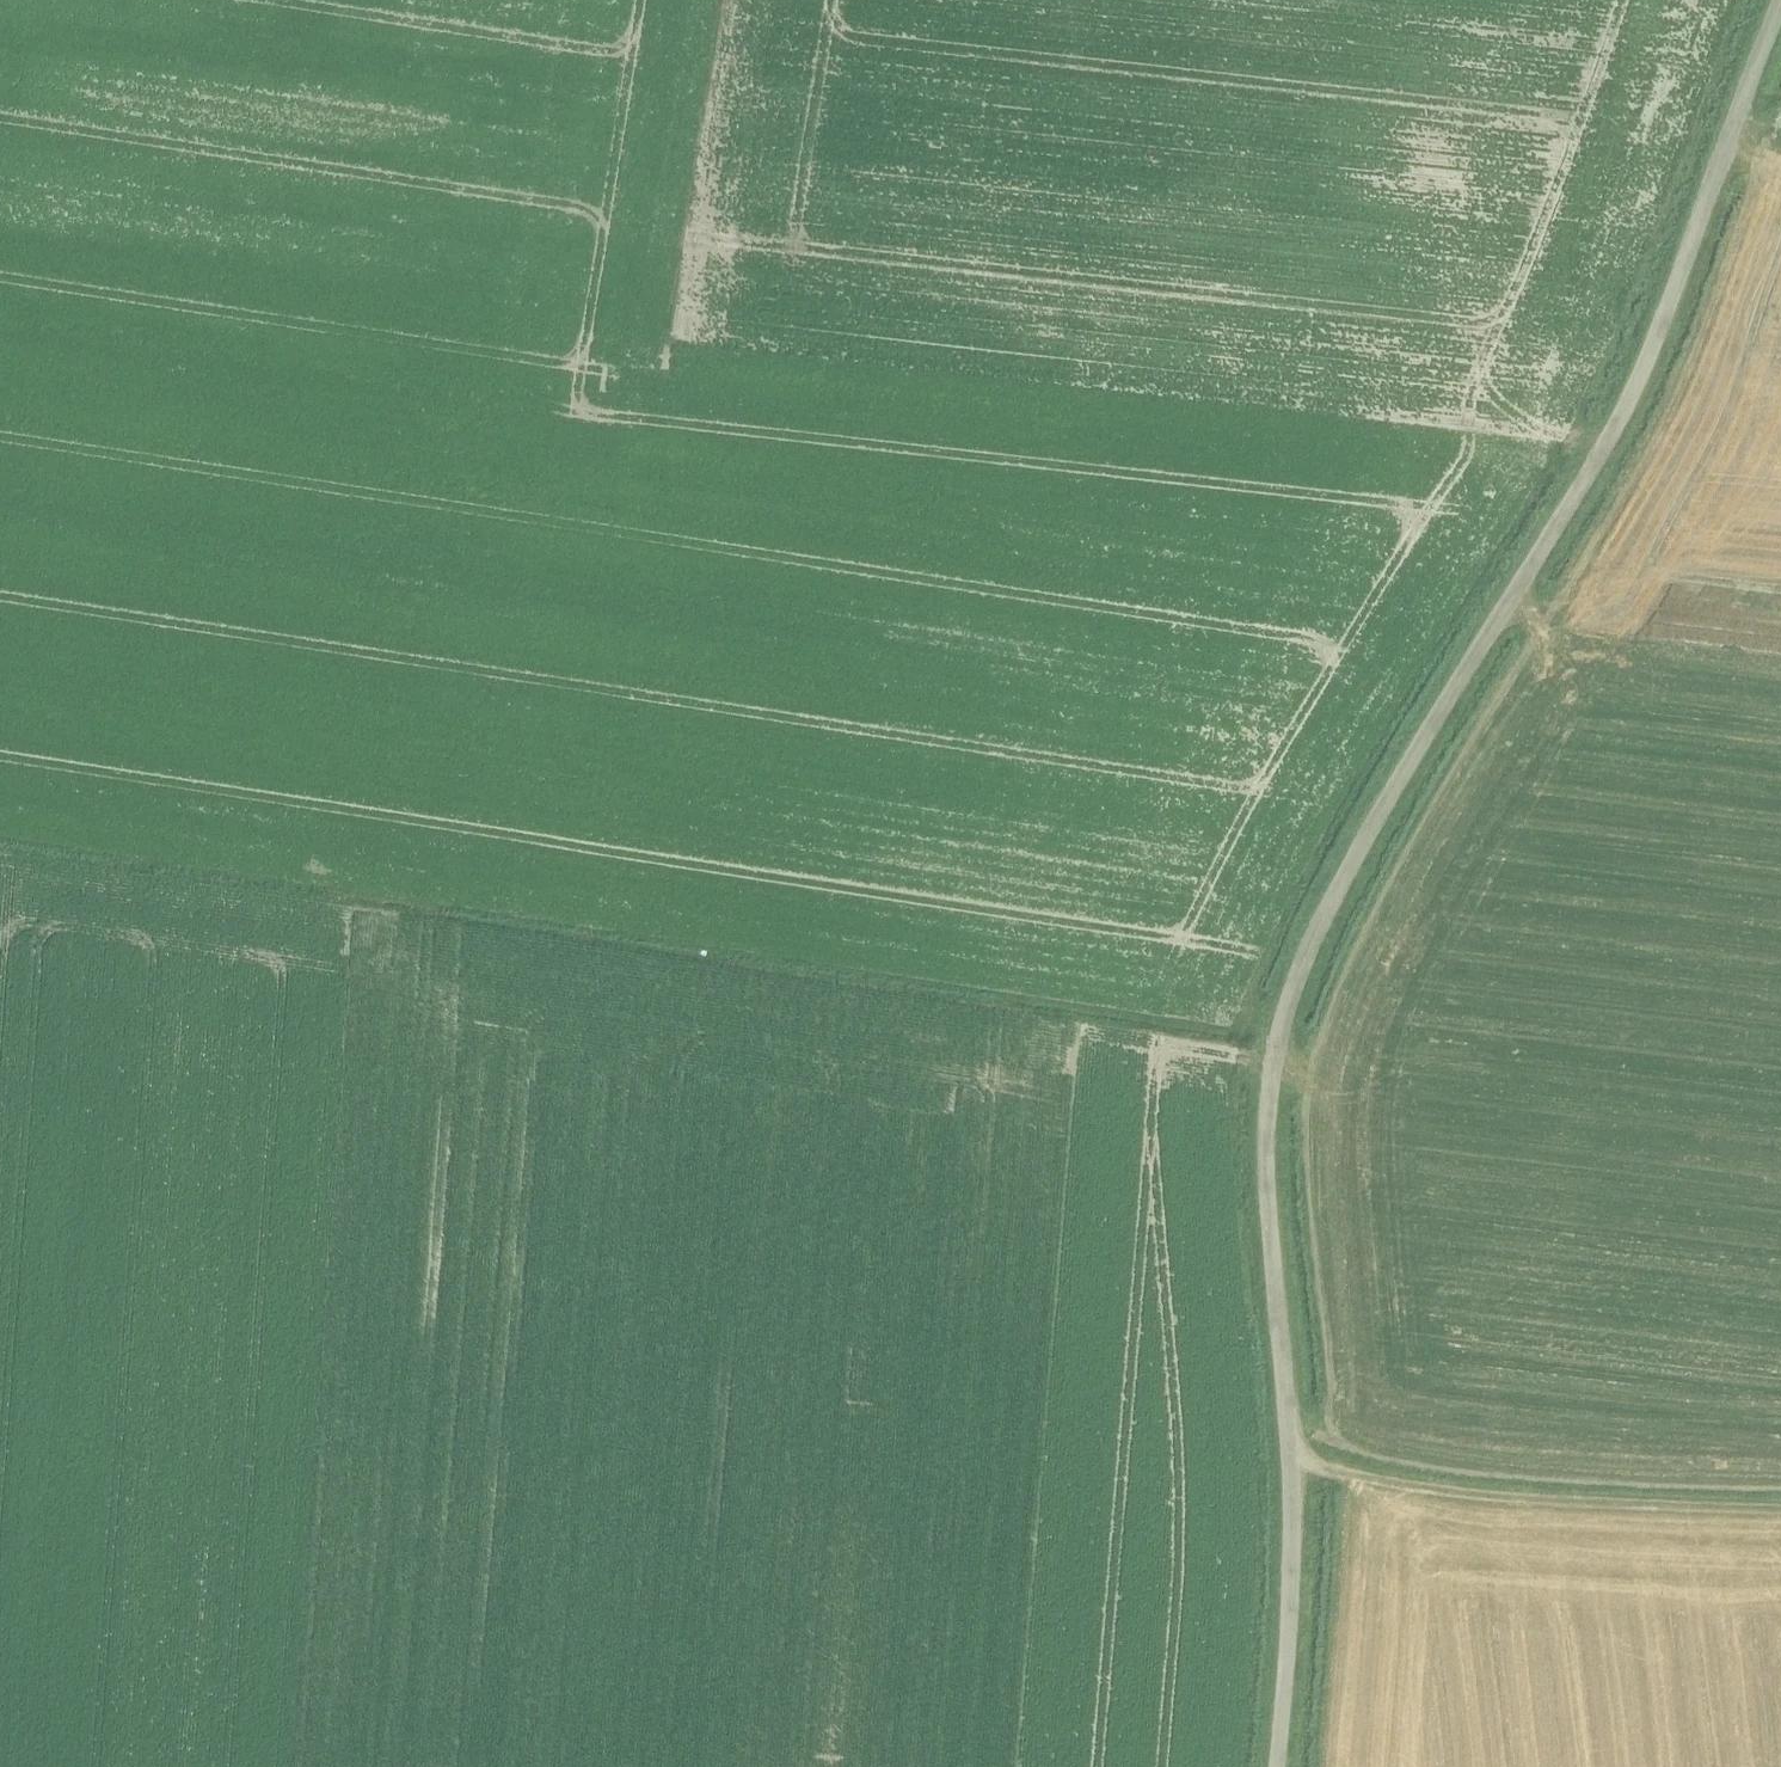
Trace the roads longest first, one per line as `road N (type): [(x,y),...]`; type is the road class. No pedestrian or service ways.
road 1 (unclassified): [(1278,1766),(1293,1449),(1271,1256),(1266,1105),(1285,1014),(1394,794),(1628,411),(1780,9)]

